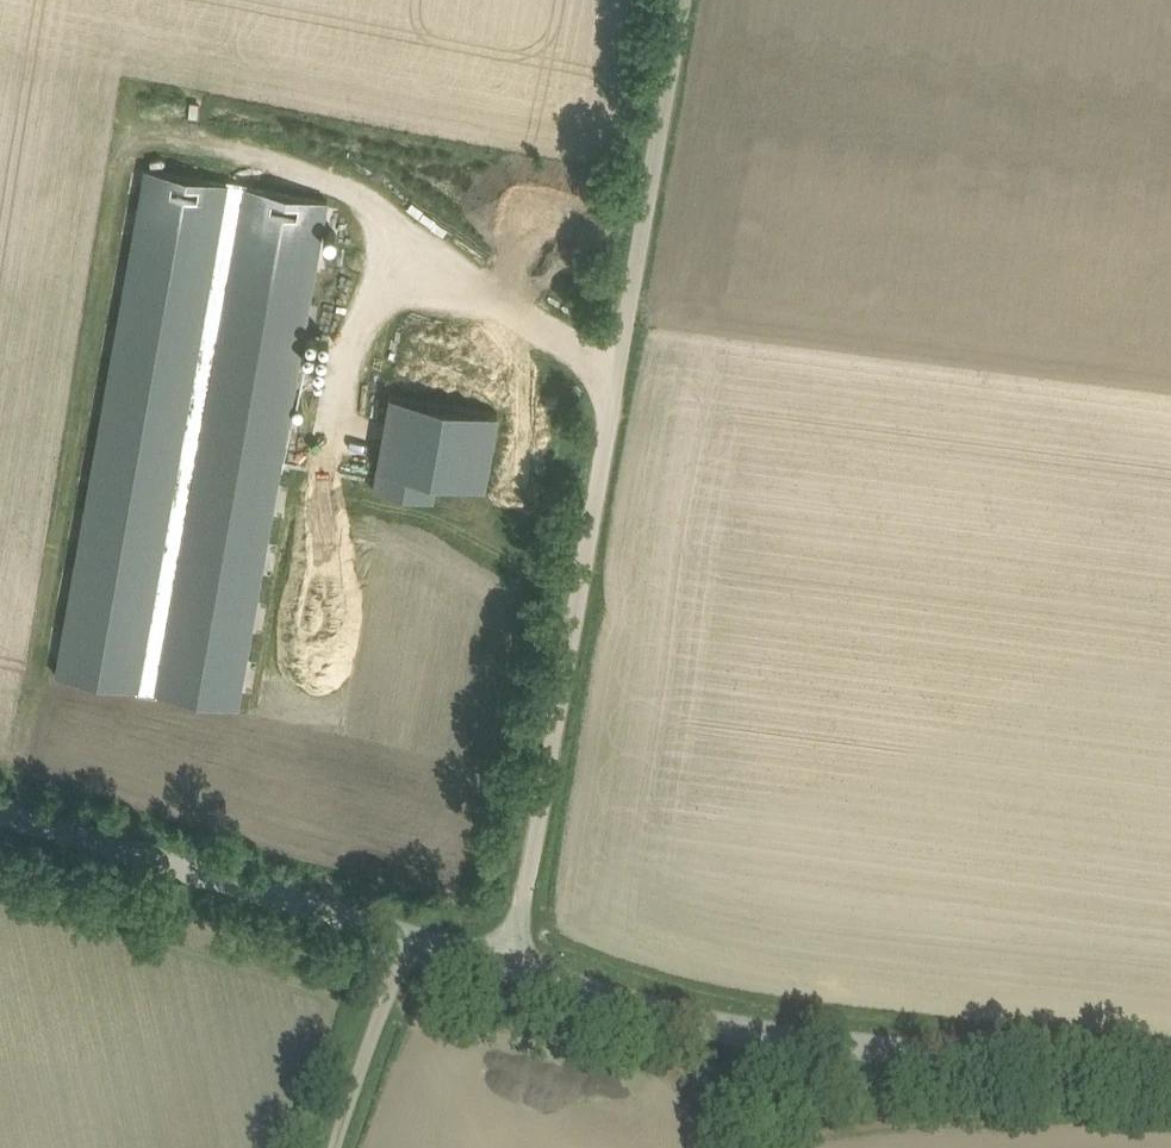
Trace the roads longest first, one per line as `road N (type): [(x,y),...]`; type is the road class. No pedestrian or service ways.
road 1 (unclassified): [(510,968),(683,0)]
road 2 (tertiary): [(1170,1077),(719,1028),(510,968)]
road 3 (tertiary): [(510,968),(0,815)]
road 4 (track): [(406,939),(343,1147)]

